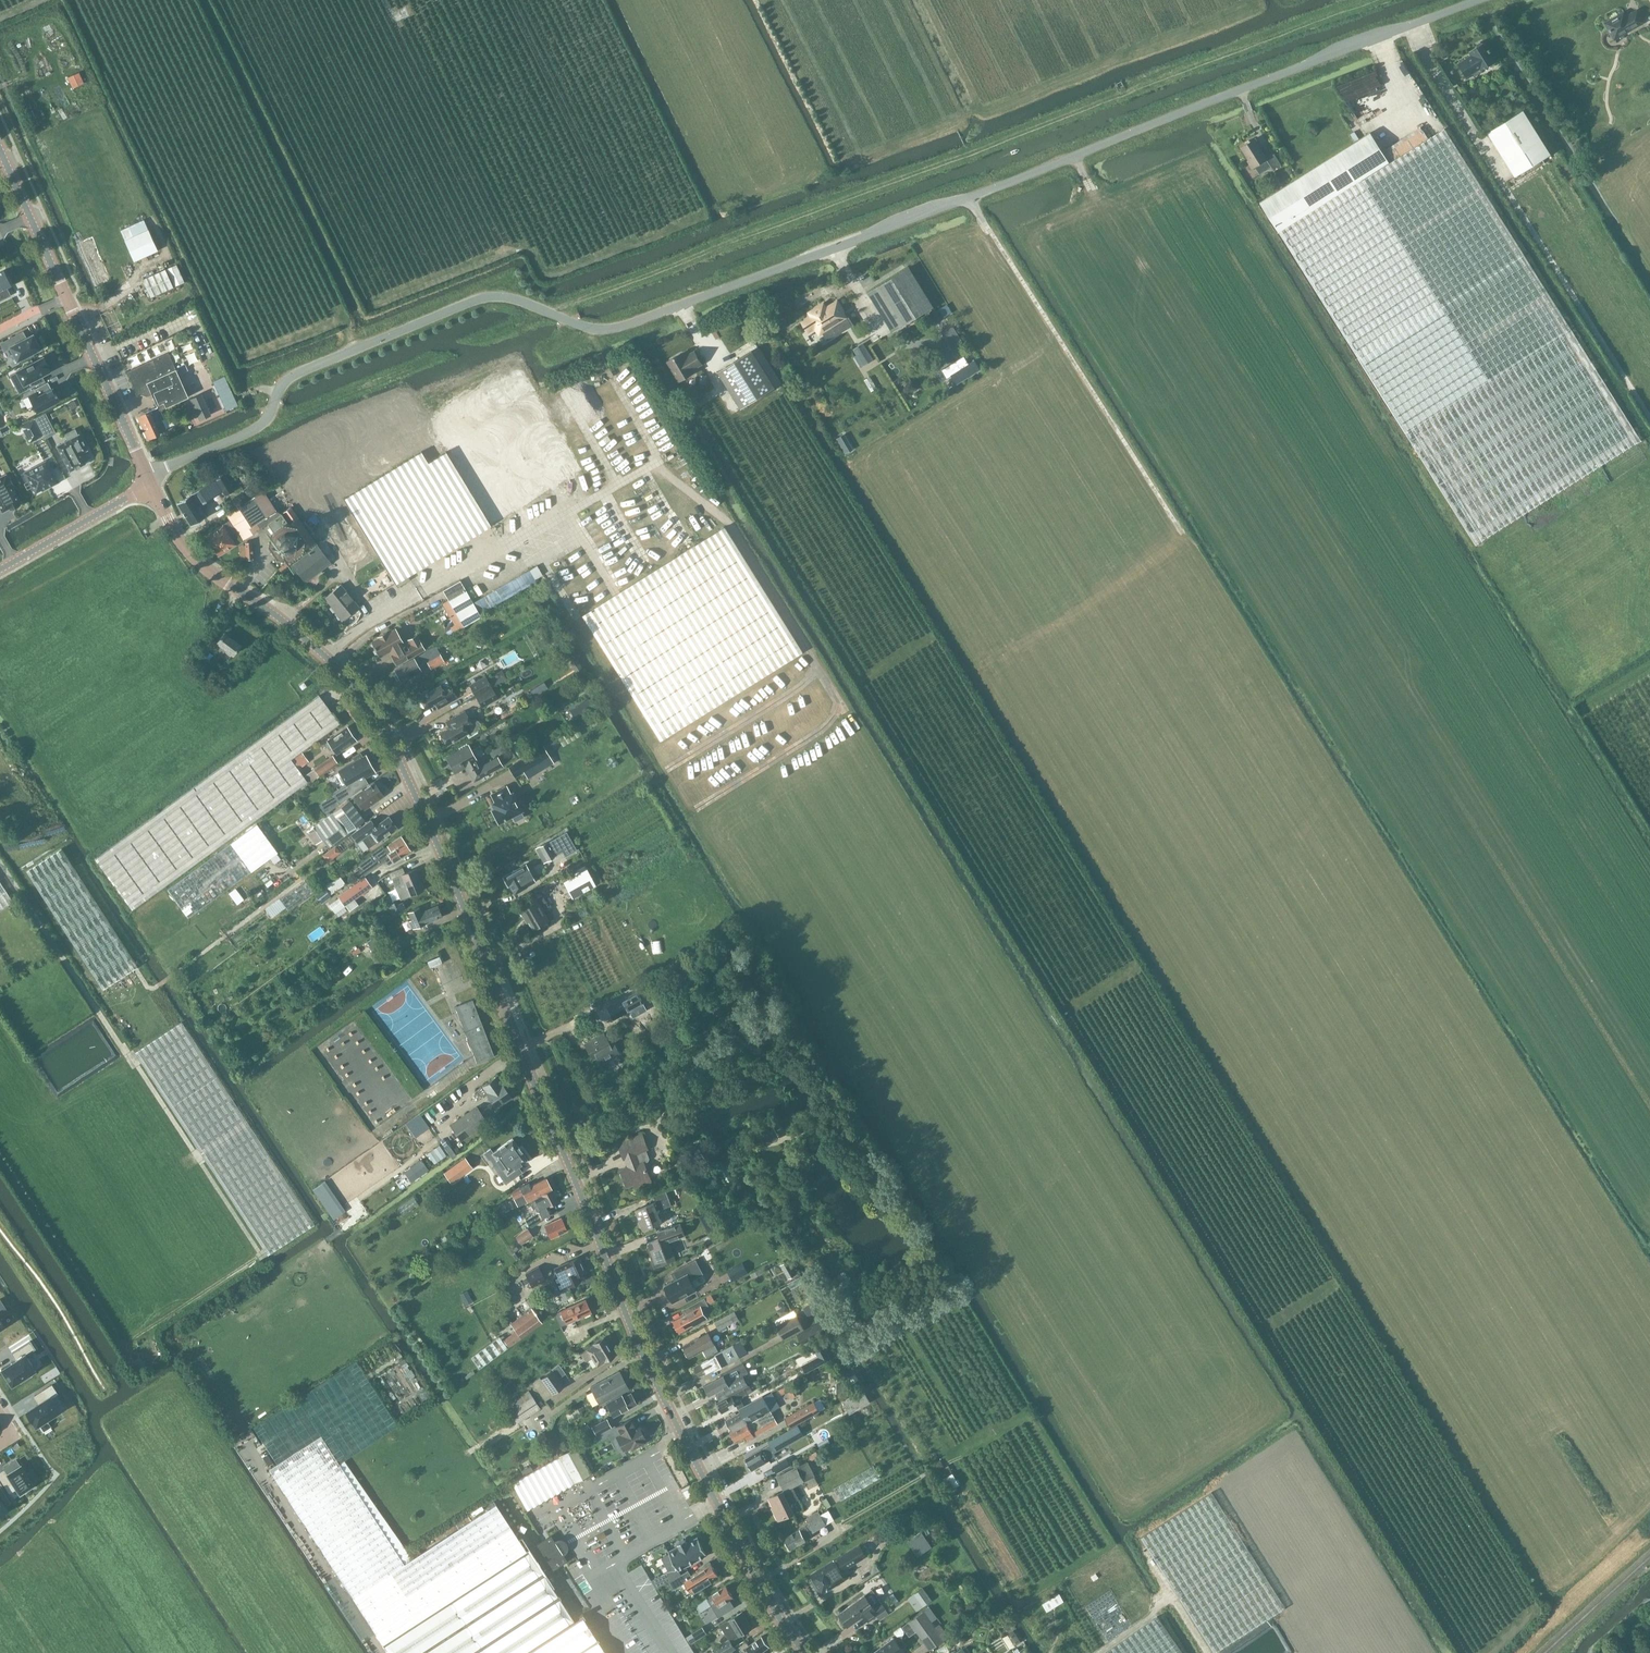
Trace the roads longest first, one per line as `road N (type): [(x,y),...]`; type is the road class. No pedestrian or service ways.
road 1 (tertiary): [(804,1652),(731,1540),(658,1394),(435,838),(373,712),(312,644),(192,555),(151,483)]
road 2 (unclassified): [(578,324),(635,323),(1478,0)]
road 3 (residential): [(151,483),(161,471),(262,426),(295,375),(476,300),(509,297),(578,324)]
road 4 (track): [(207,1337),(343,1230),(357,1199),(439,1140),(486,1074),(521,1050)]
road 5 (tertiary): [(151,483),(67,300)]
road 6 (unclassified): [(0,570),(151,483)]
road 7 (tertiary): [(67,300),(0,147)]
road 8 (track): [(1209,1652),(1172,1599),(1096,1652)]

